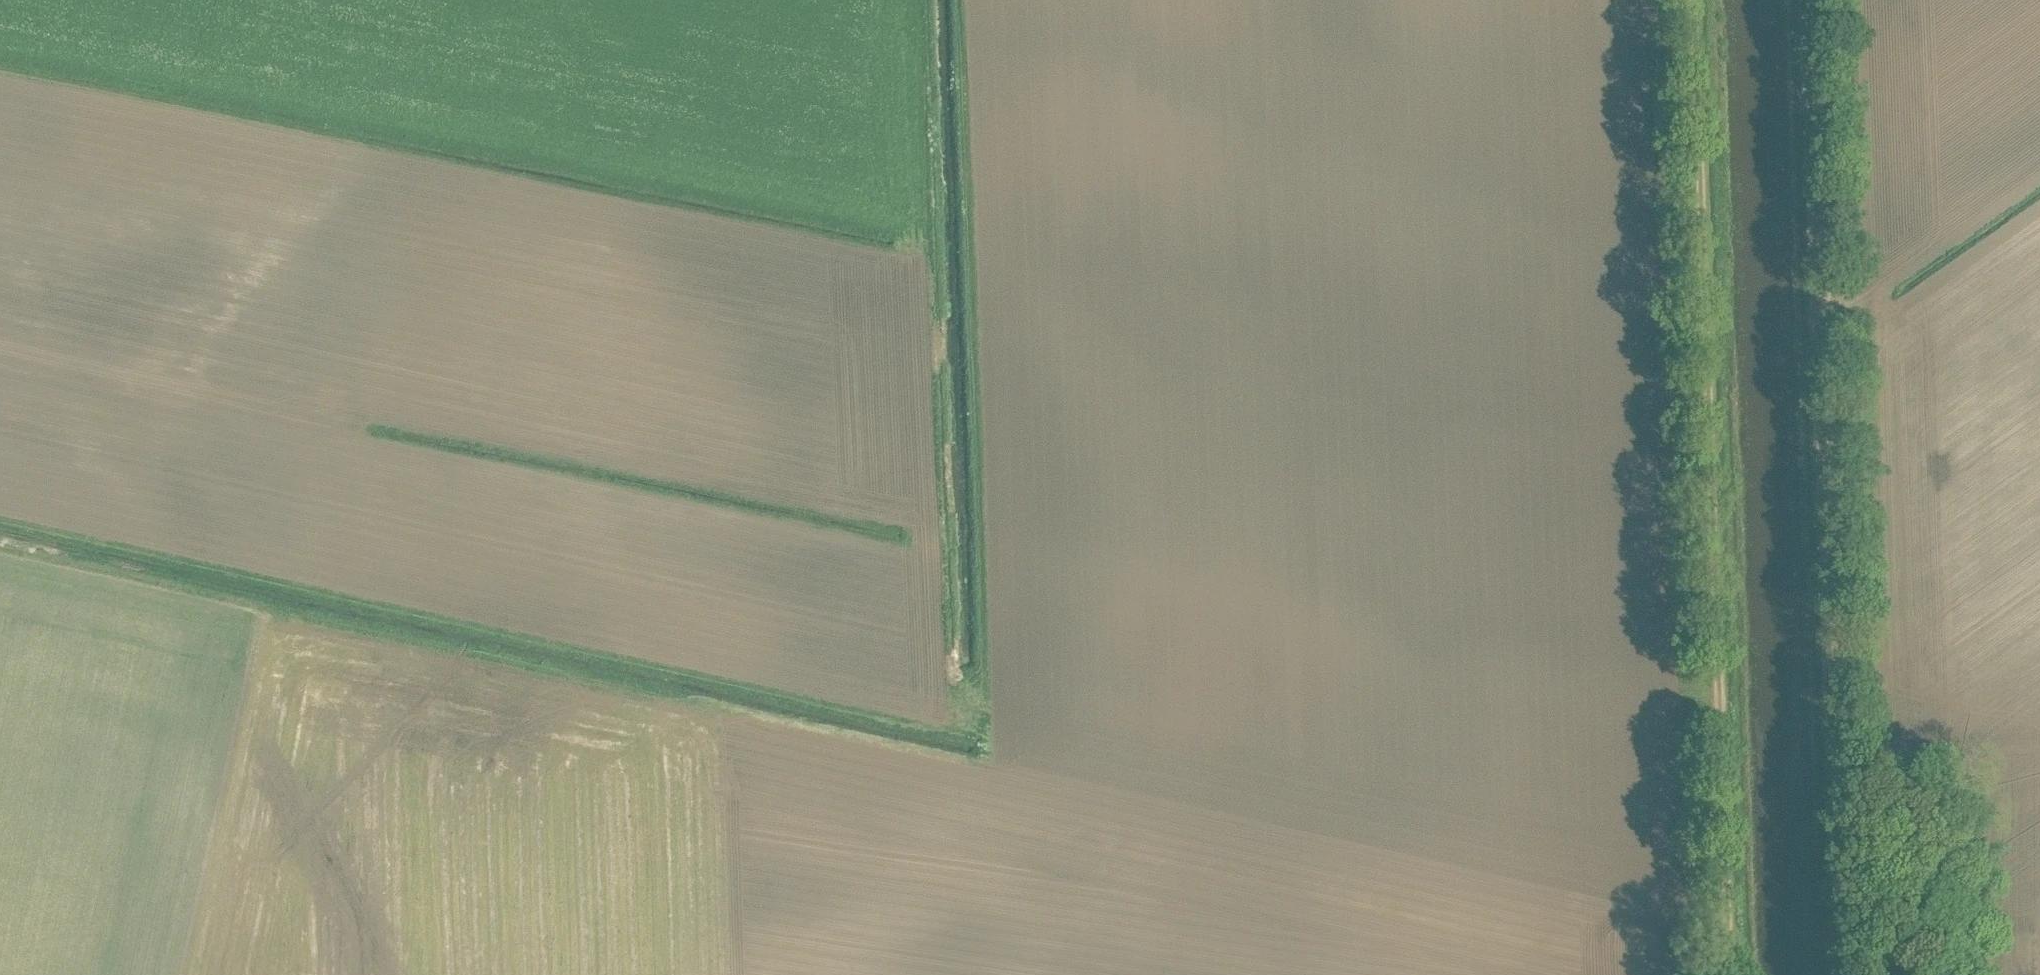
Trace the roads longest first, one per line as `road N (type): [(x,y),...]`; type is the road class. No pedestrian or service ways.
road 1 (track): [(1853,974),(1816,0)]
road 2 (track): [(1734,974),(1705,0)]

